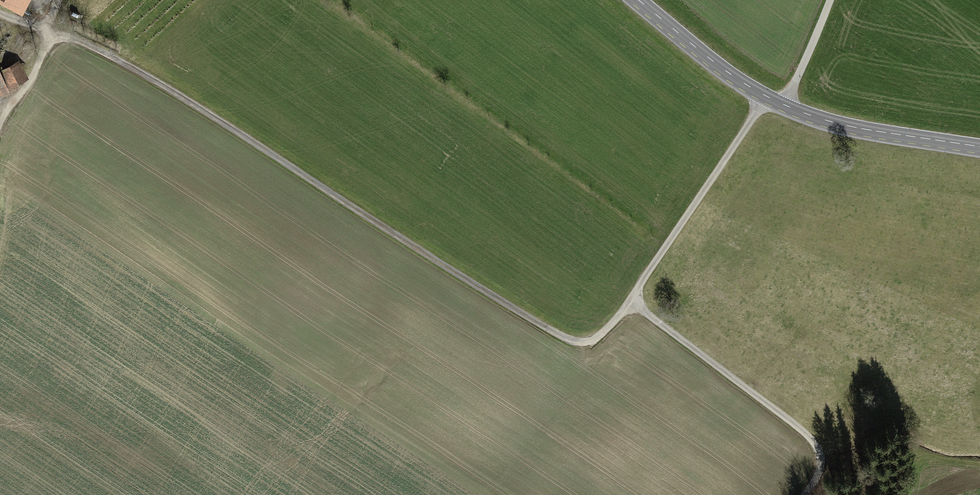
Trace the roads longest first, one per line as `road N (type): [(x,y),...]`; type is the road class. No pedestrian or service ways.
road 1 (track): [(767,96),(632,305),(581,343),(103,53),(0,11)]
road 2 (tertiary): [(639,0),(745,84),(785,105),(845,125),(979,146)]
road 3 (track): [(806,494),(820,469),(813,441),(632,305)]

